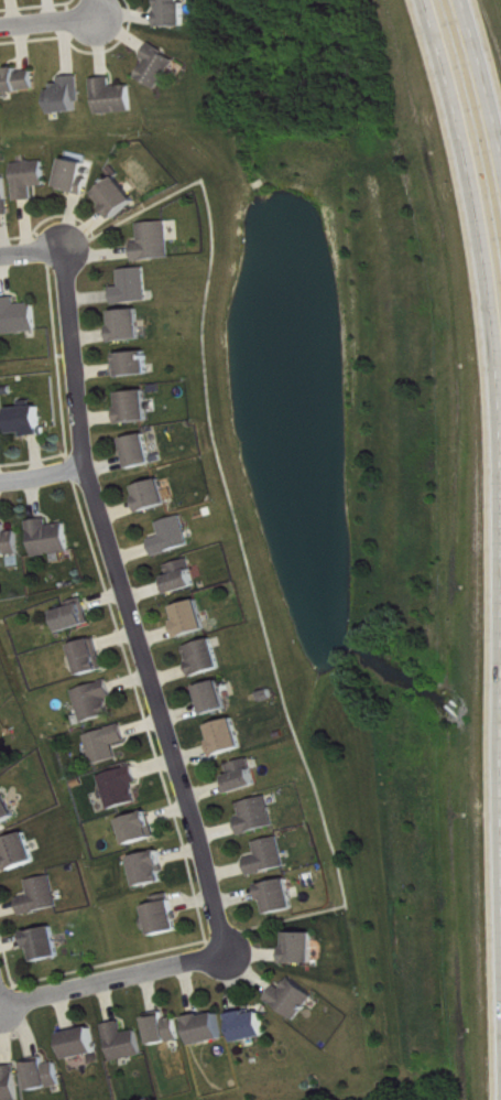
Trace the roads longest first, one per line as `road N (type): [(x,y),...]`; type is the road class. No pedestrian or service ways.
road 1 (residential): [(228,949),(84,467),(65,248)]
road 2 (motorway): [(428,0),(464,130),(500,375)]
road 3 (residential): [(4,1003),(228,949)]
road 4 (motorway): [(500,150),(461,0)]

